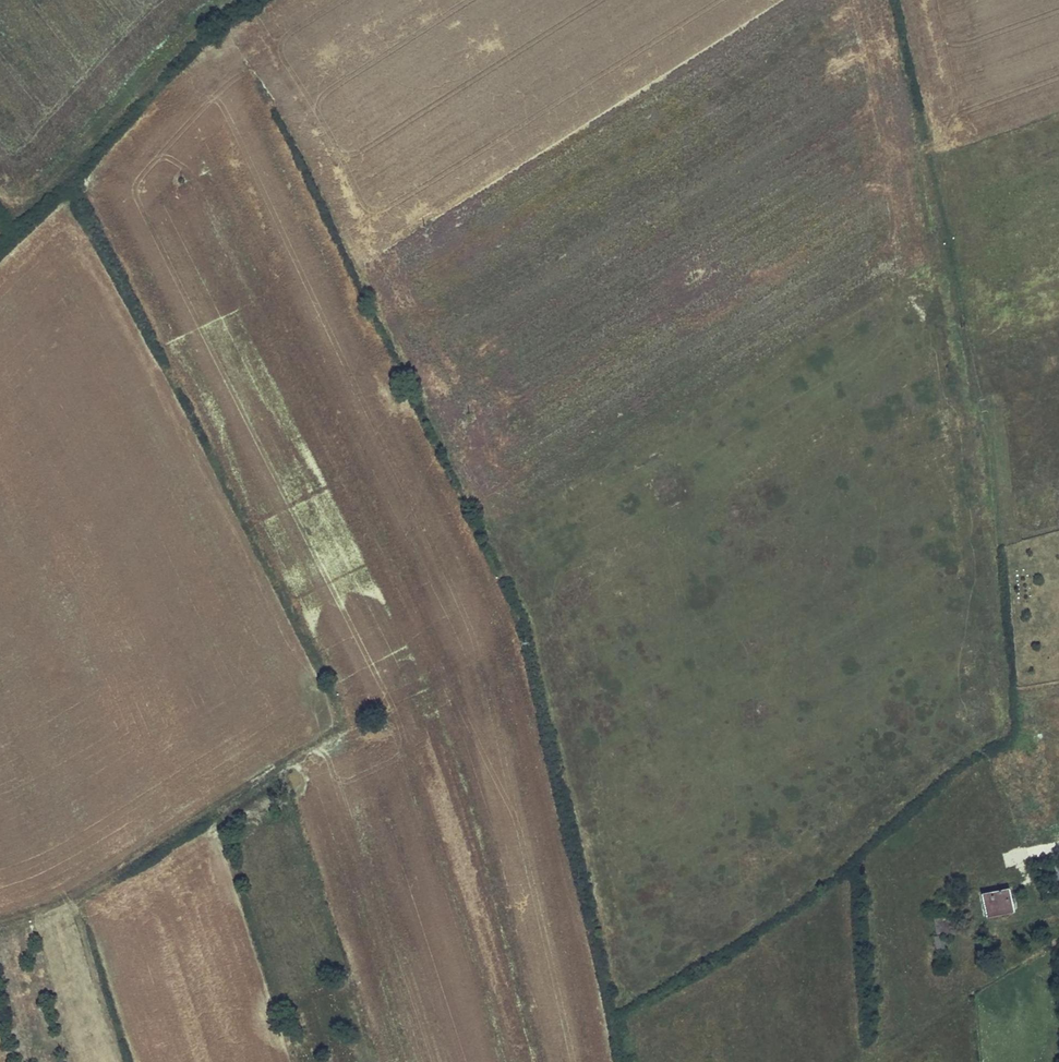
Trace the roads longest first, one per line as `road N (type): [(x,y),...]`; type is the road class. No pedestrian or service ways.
road 1 (track): [(0,920),(86,891),(219,800),(343,731)]

